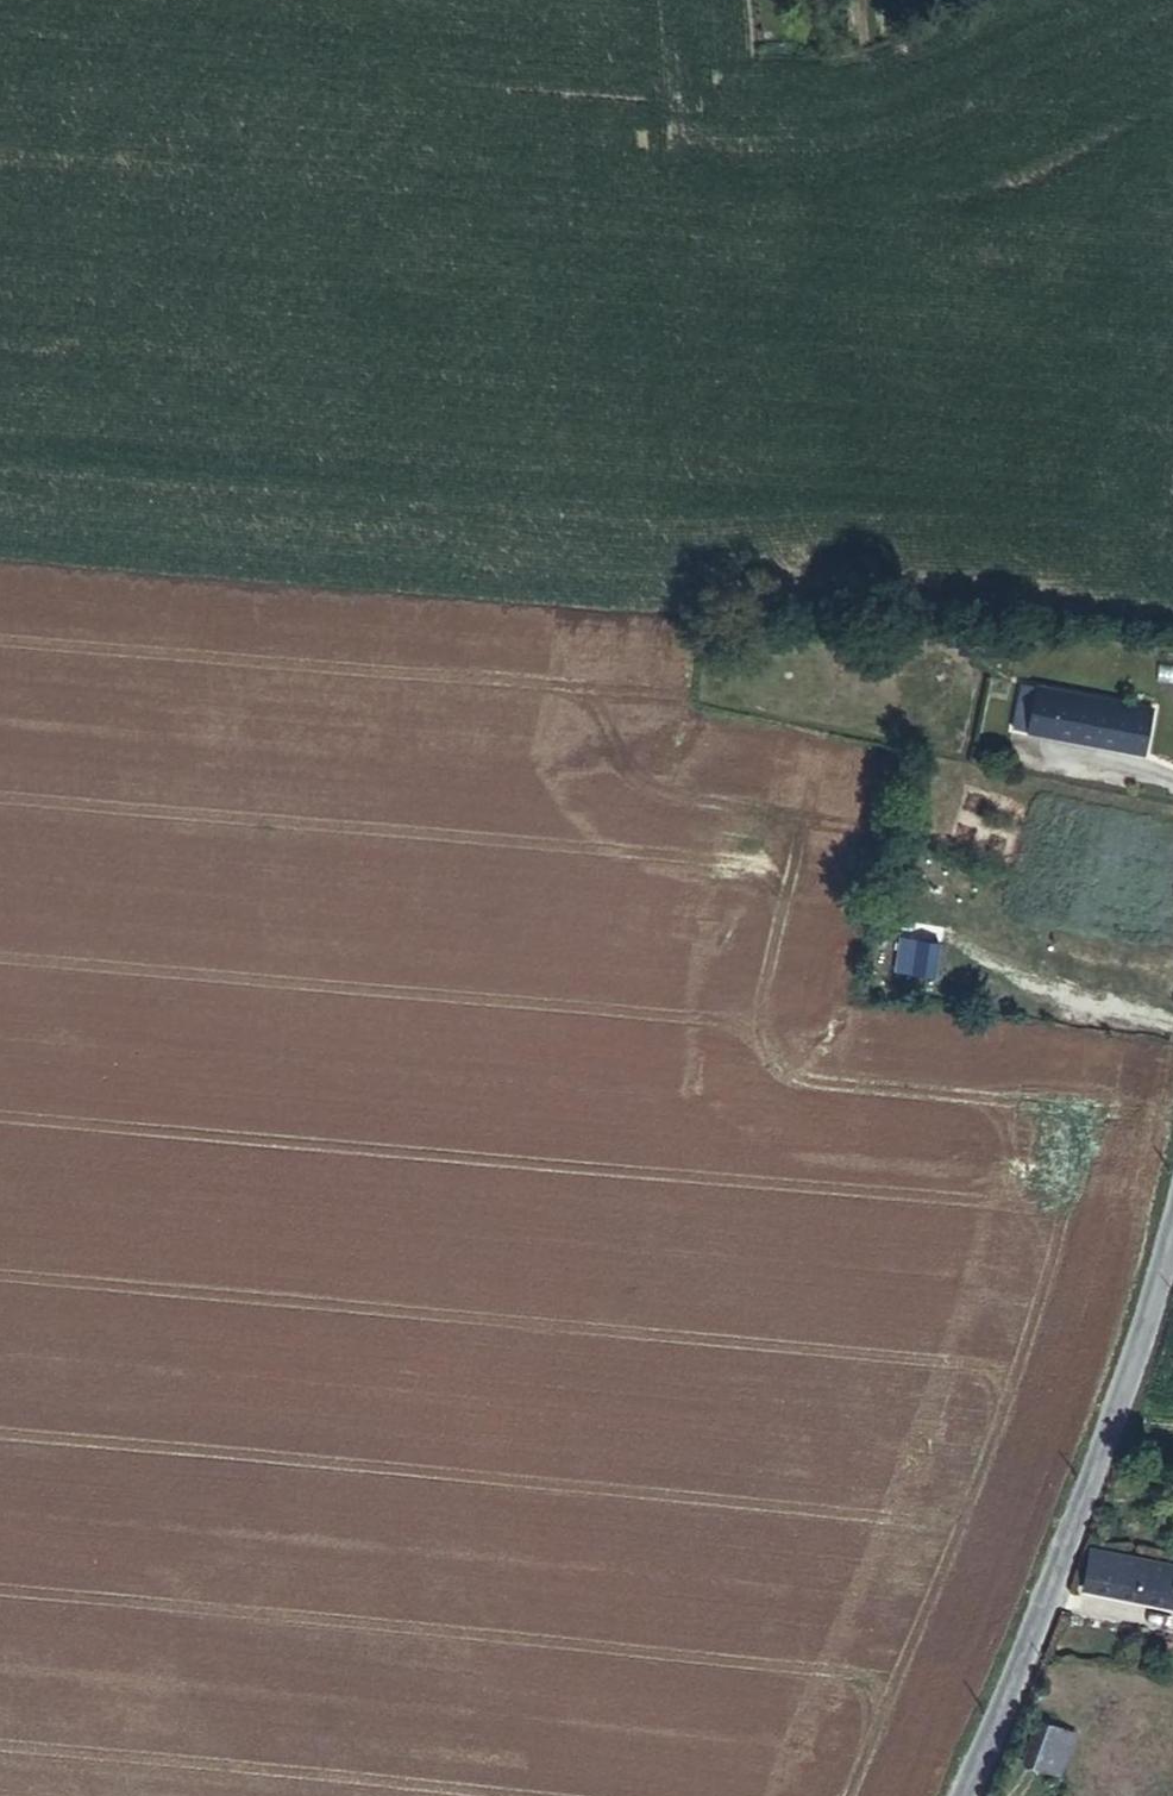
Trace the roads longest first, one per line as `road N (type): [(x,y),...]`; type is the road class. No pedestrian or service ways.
road 1 (unclassified): [(959,1795),(1114,1439),(1172,1224)]

